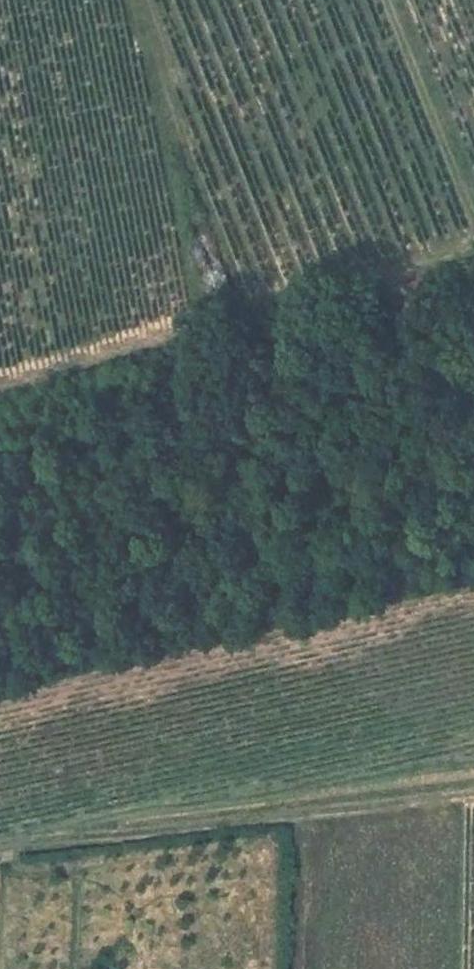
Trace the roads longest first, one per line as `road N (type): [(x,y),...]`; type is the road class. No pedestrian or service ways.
road 1 (track): [(473,792),(0,848)]

